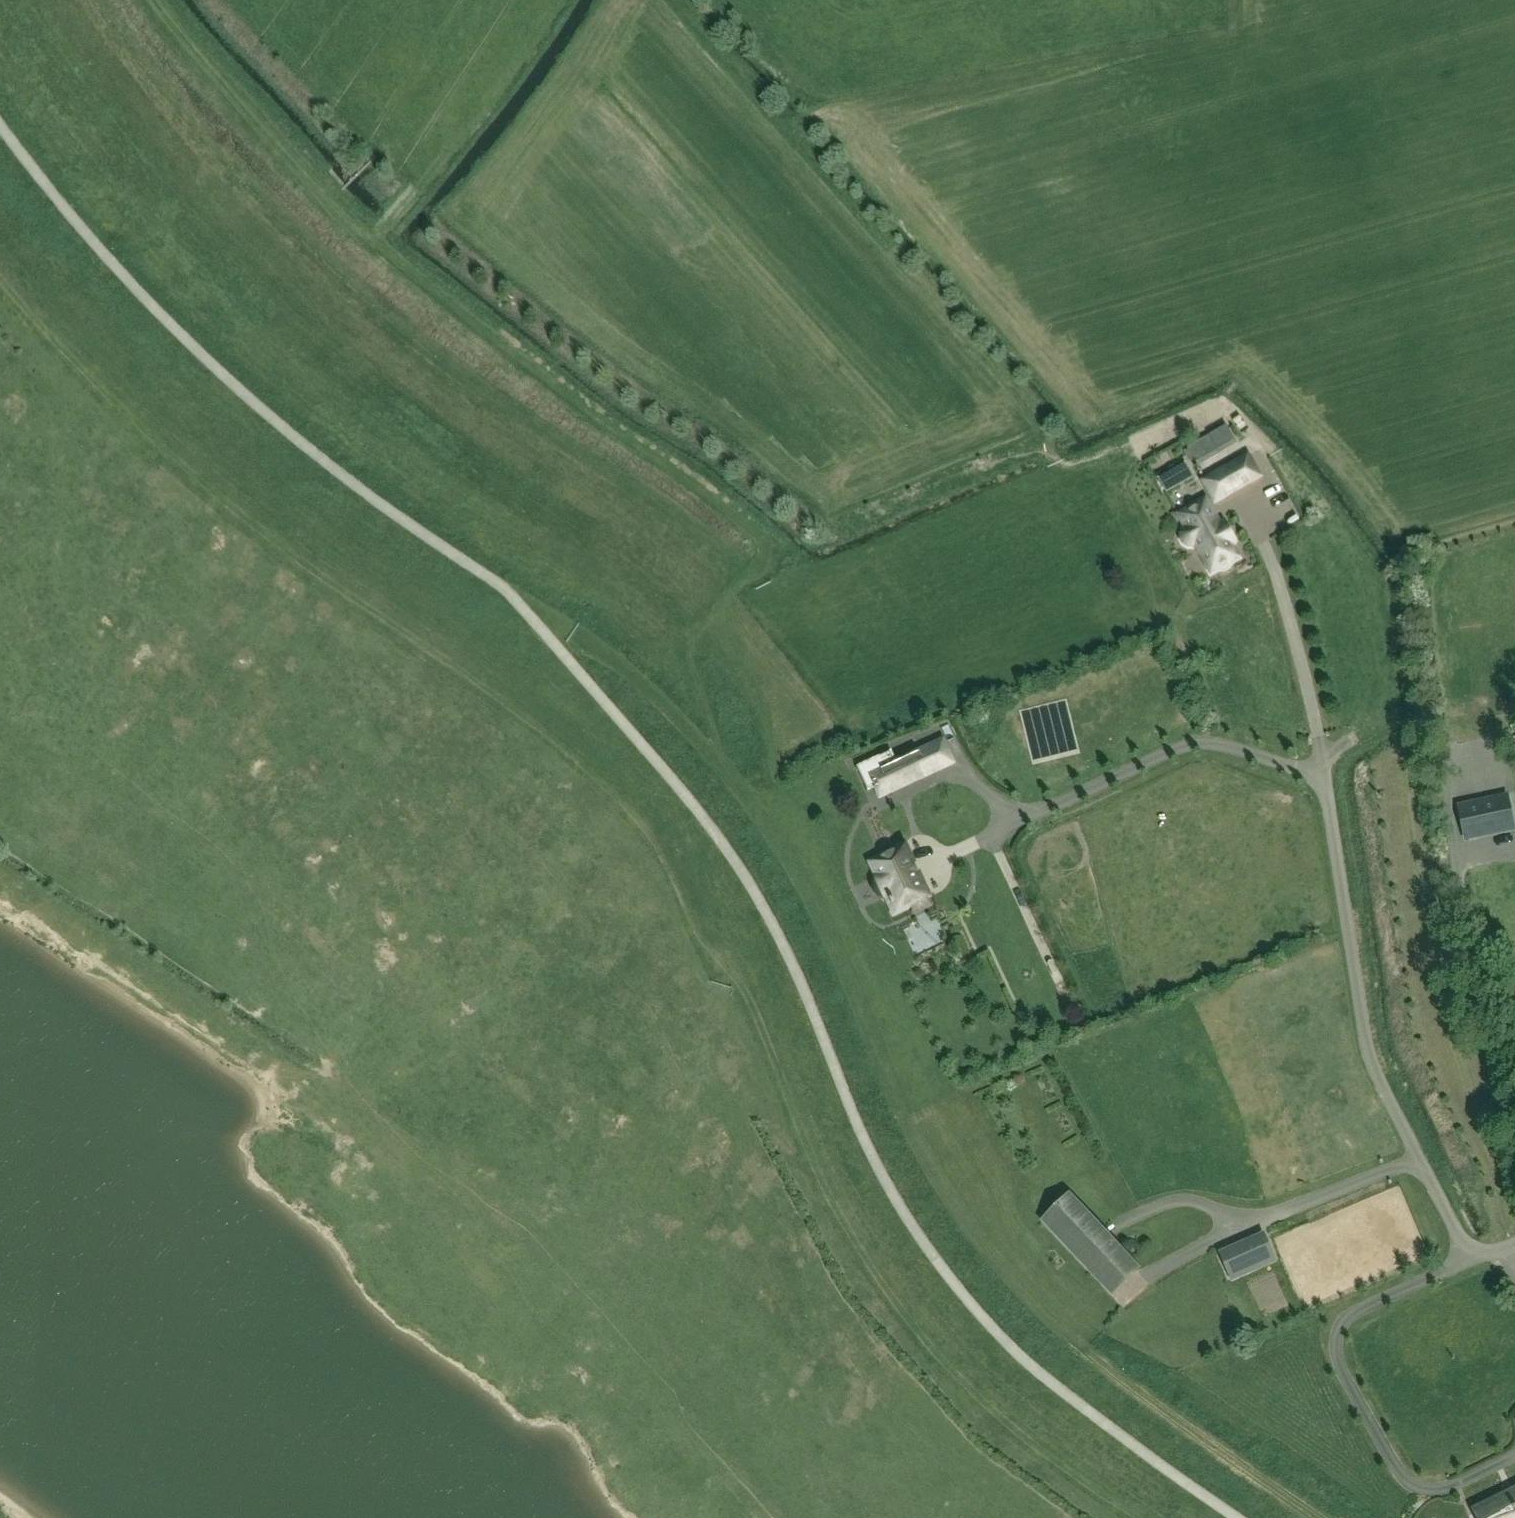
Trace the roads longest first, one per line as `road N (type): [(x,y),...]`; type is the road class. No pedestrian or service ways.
road 1 (unclassified): [(1471,1260),(1368,1059),(1324,777)]

